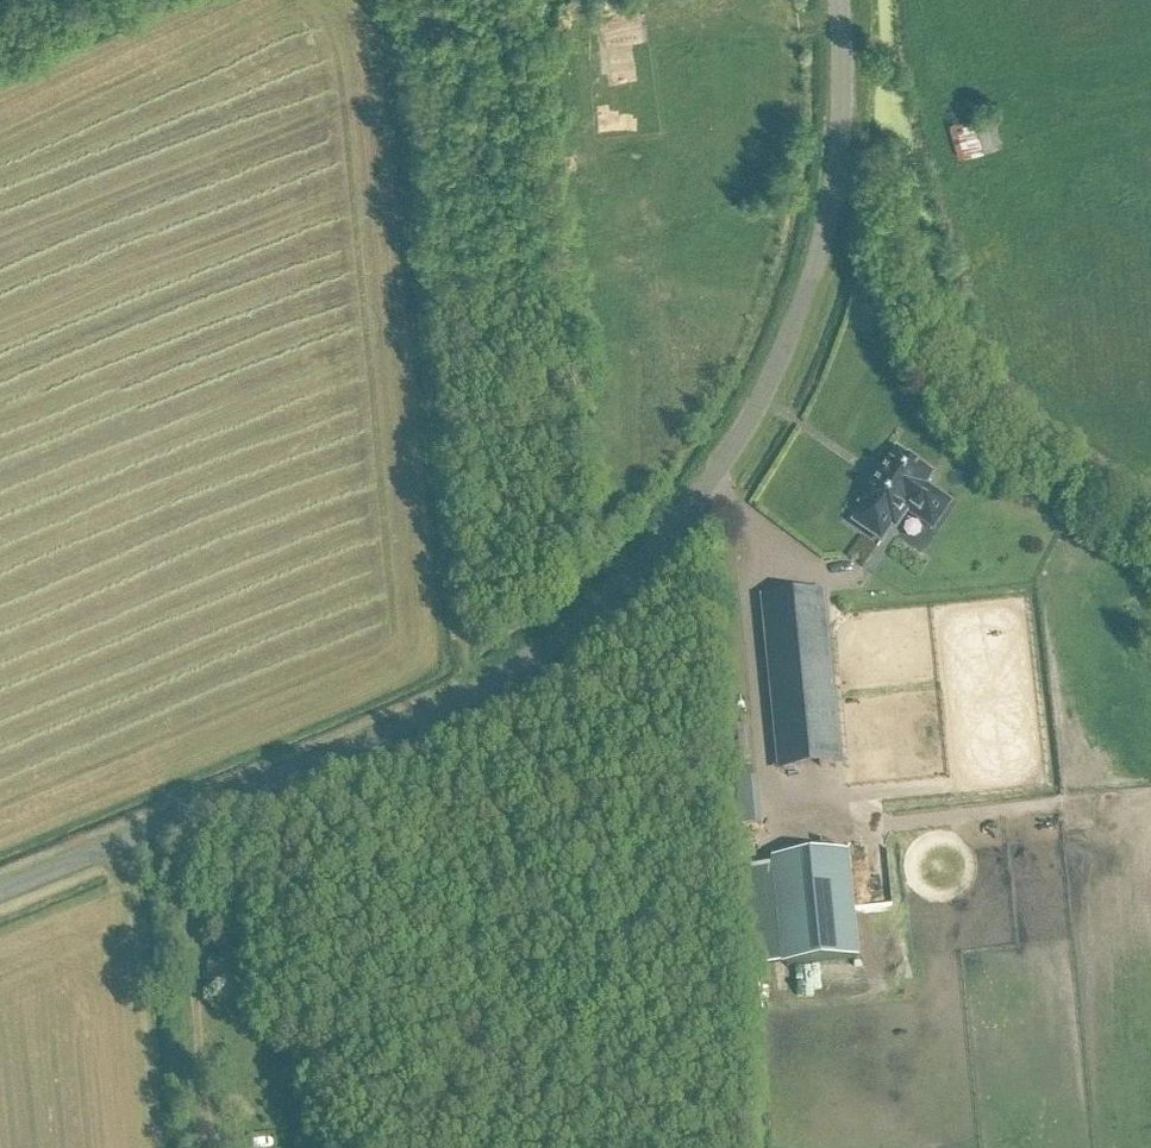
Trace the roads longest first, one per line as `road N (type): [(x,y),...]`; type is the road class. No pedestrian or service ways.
road 1 (unclassified): [(0,897),(417,725),(569,632),(651,561),(714,485),(795,337),(838,174),(841,0)]

